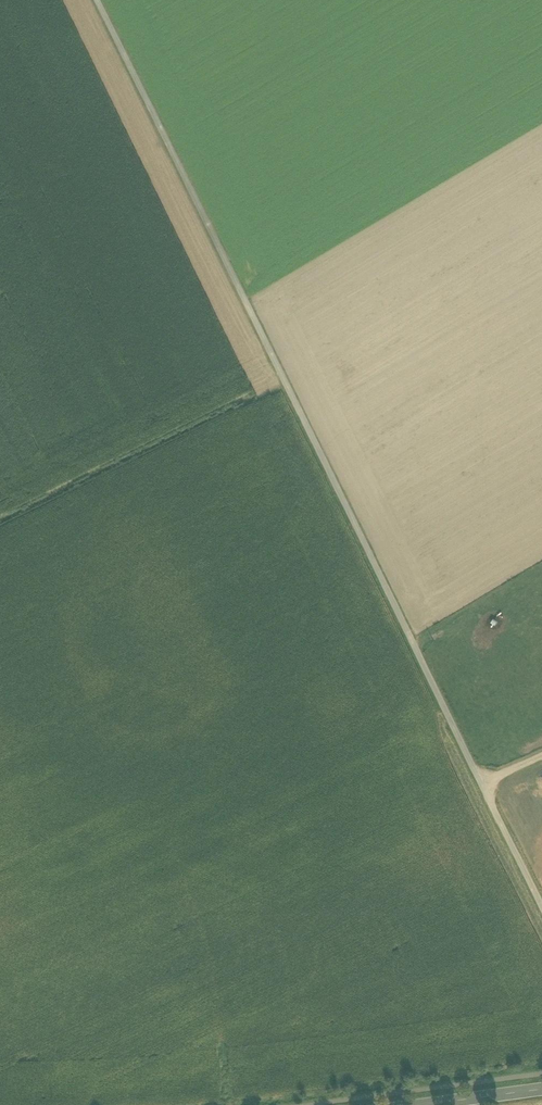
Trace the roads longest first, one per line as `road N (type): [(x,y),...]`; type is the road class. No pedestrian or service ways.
road 1 (track): [(98,0),(541,905)]
road 2 (tertiary): [(422,1104),(541,1089)]

